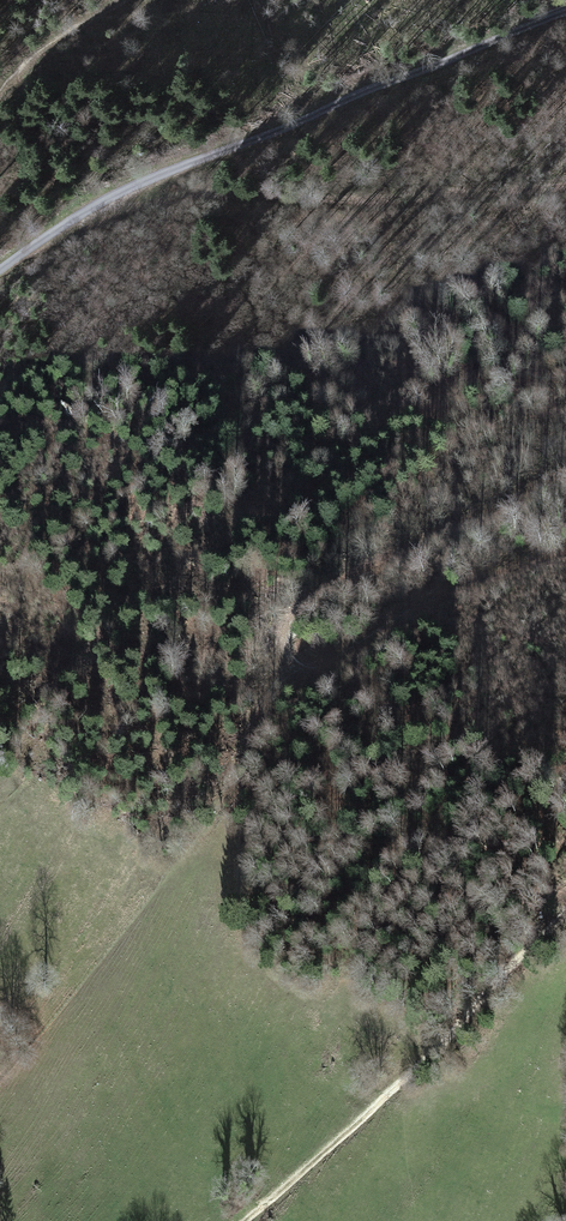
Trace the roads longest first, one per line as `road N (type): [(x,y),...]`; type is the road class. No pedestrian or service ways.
road 1 (track): [(565,556),(450,590),(314,663),(300,666),(287,650),(314,606),(565,475)]
road 2 (track): [(565,13),(146,179),(0,268)]
road 3 (track): [(90,207),(203,191),(398,198),(565,186)]
road 4 (track): [(244,1220),(401,1077),(497,974),(565,923)]
road 5 (track): [(5,82),(46,45),(120,0)]

